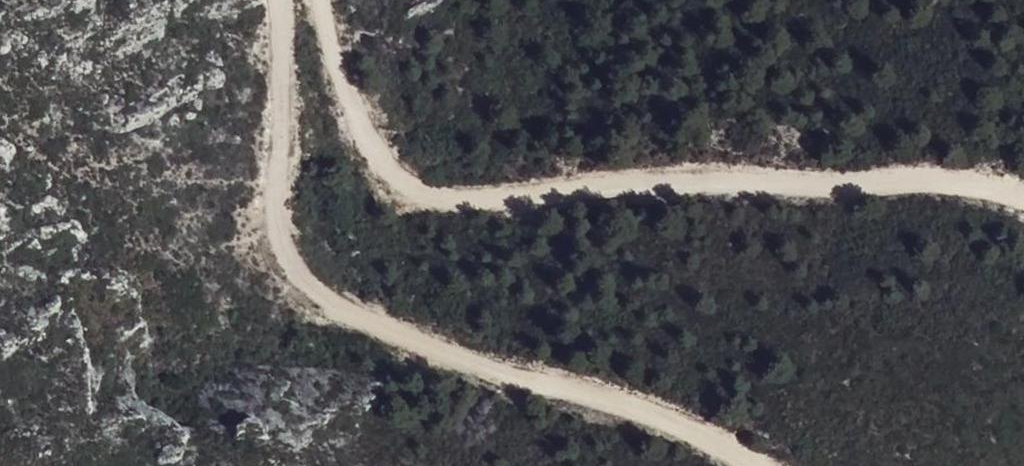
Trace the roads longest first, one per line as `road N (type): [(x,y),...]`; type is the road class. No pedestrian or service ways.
road 1 (track): [(1023,204),(982,190),(718,186),(471,206),(419,197),(379,161),(321,32),(317,0)]
road 2 (track): [(275,0),(275,225),(288,264),(320,307),(533,383),(595,394),(753,465)]

